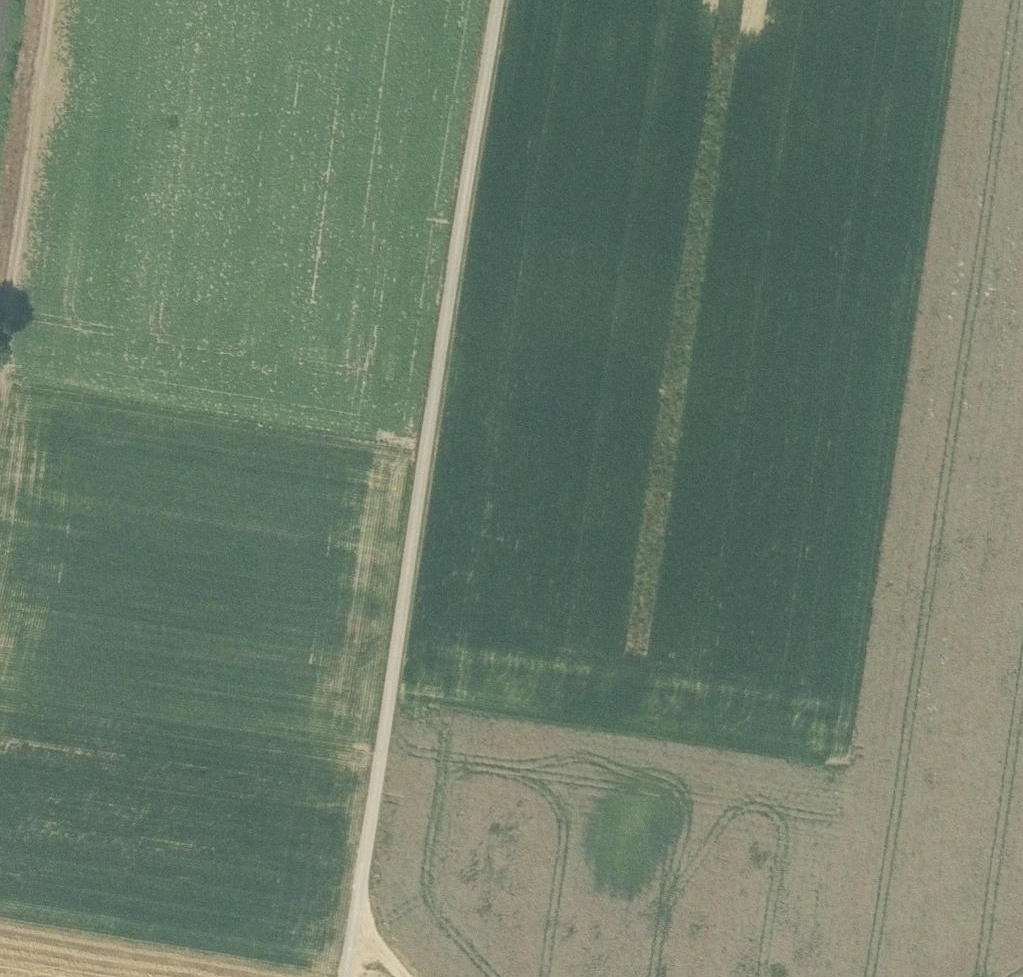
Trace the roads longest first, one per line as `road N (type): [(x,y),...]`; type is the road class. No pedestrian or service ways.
road 1 (unclassified): [(489,0),(336,976)]

